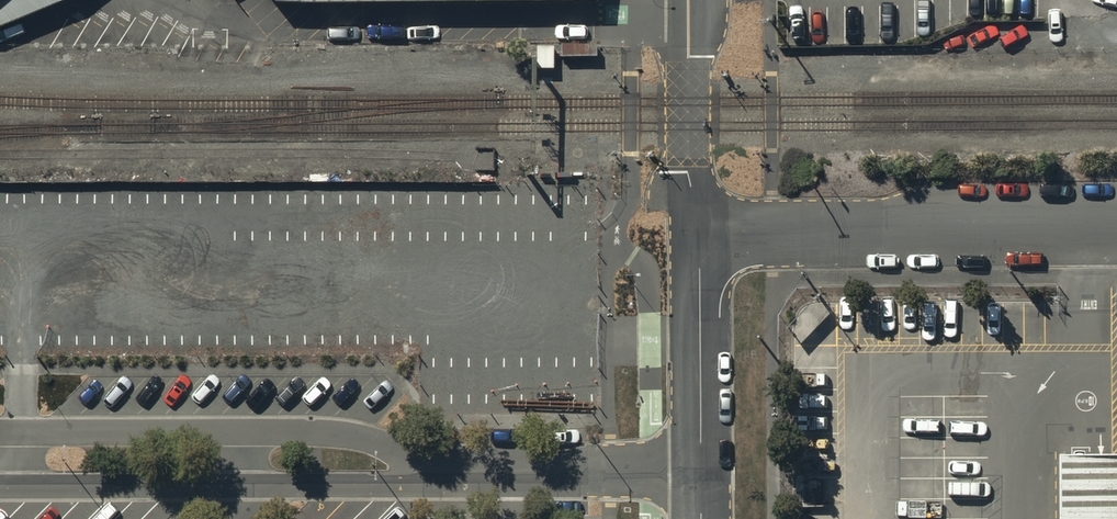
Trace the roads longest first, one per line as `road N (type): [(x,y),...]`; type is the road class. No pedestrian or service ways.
road 1 (residential): [(699,235),(1116,226)]
road 2 (residential): [(688,0),(688,173),(699,235)]
road 3 (residential): [(699,235),(701,469)]
road 4 (unclassified): [(254,486),(21,486)]
road 5 (unclassified): [(24,433),(252,433)]
road 6 (unclassified): [(701,469),(474,469)]
road 7 (unclassified): [(252,433),(333,433),(474,469)]
road 8 (unclassified): [(474,469),(416,486),(254,486)]

